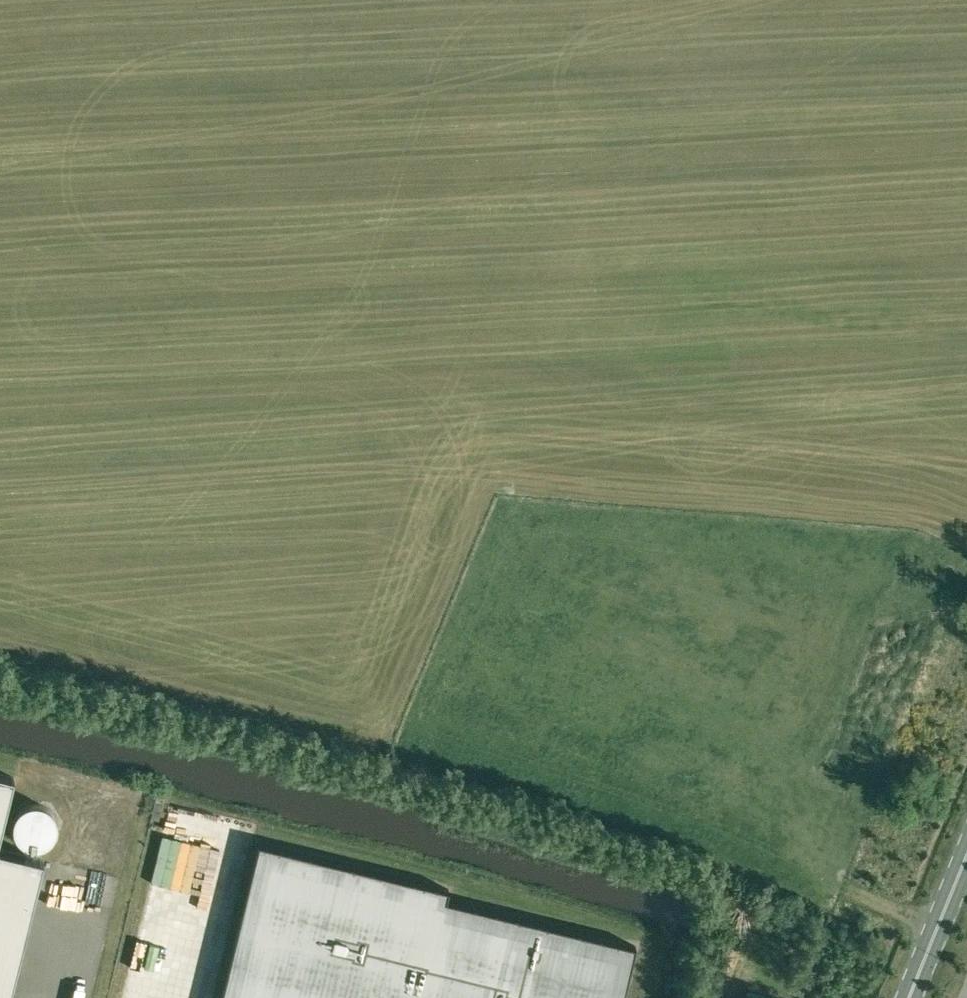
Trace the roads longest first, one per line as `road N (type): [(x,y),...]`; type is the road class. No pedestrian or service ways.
road 1 (primary): [(910,997),(966,857)]

